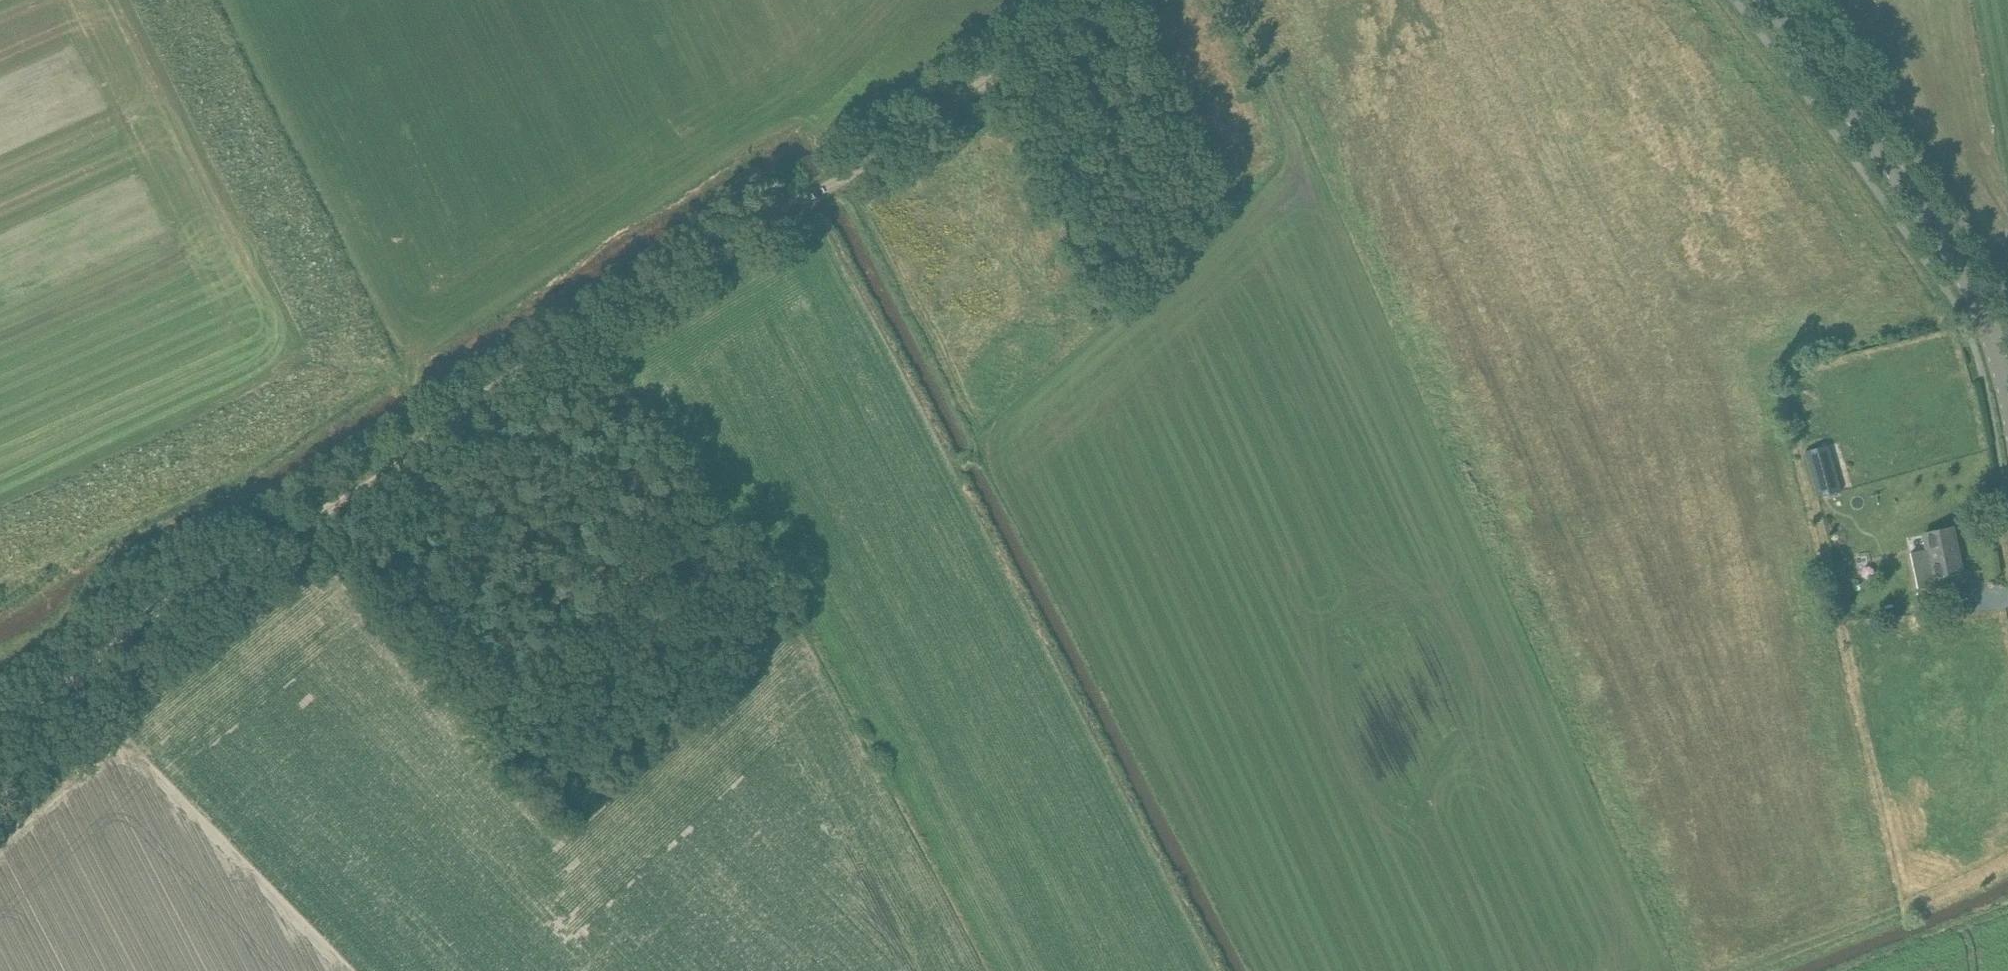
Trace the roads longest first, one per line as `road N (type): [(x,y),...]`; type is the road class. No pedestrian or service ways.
road 1 (track): [(1115,0),(834,184),(526,364),(350,498),(188,591),(0,732)]
road 2 (unclassified): [(2007,395),(1971,286),(1942,234),(1767,0)]

